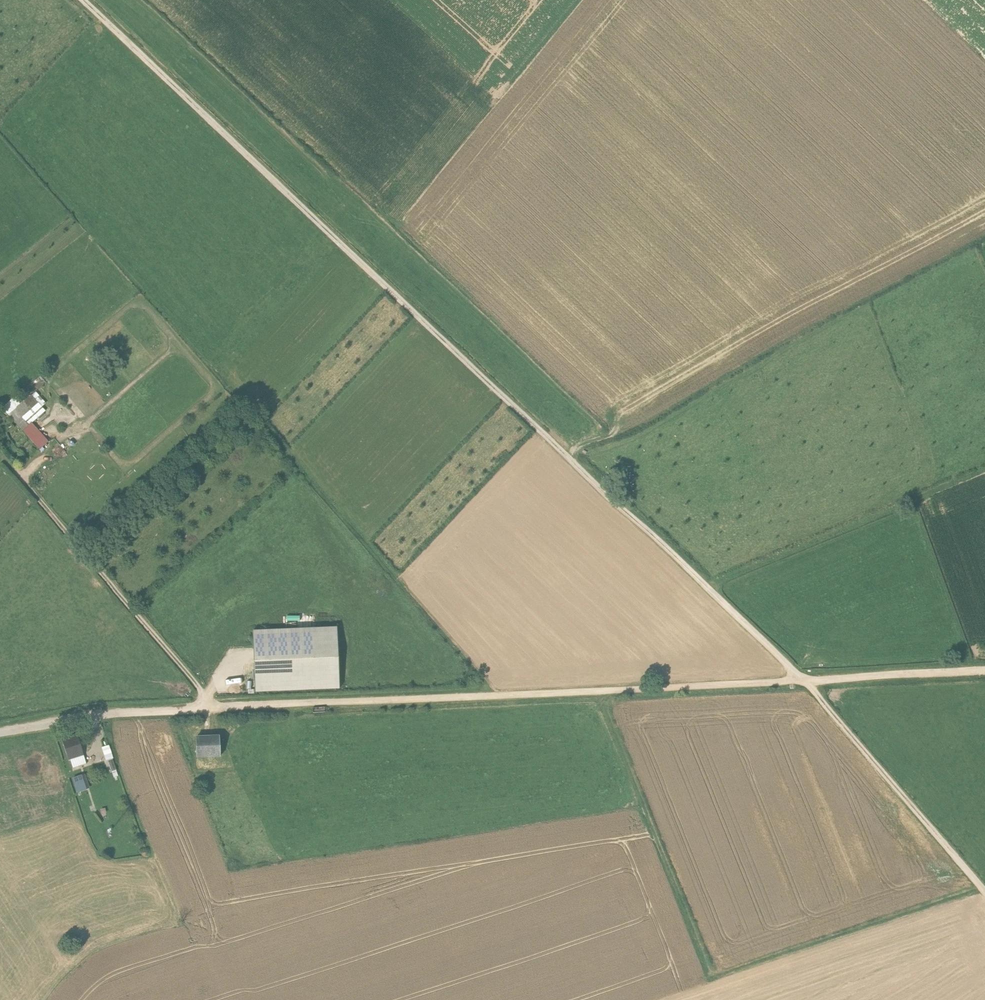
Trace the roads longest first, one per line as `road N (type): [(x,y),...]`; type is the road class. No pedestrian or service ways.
road 1 (track): [(984,891),(782,659),(83,0)]
road 2 (track): [(208,708),(984,673)]
road 3 (track): [(0,453),(208,708)]
road 4 (track): [(910,504),(706,586)]

